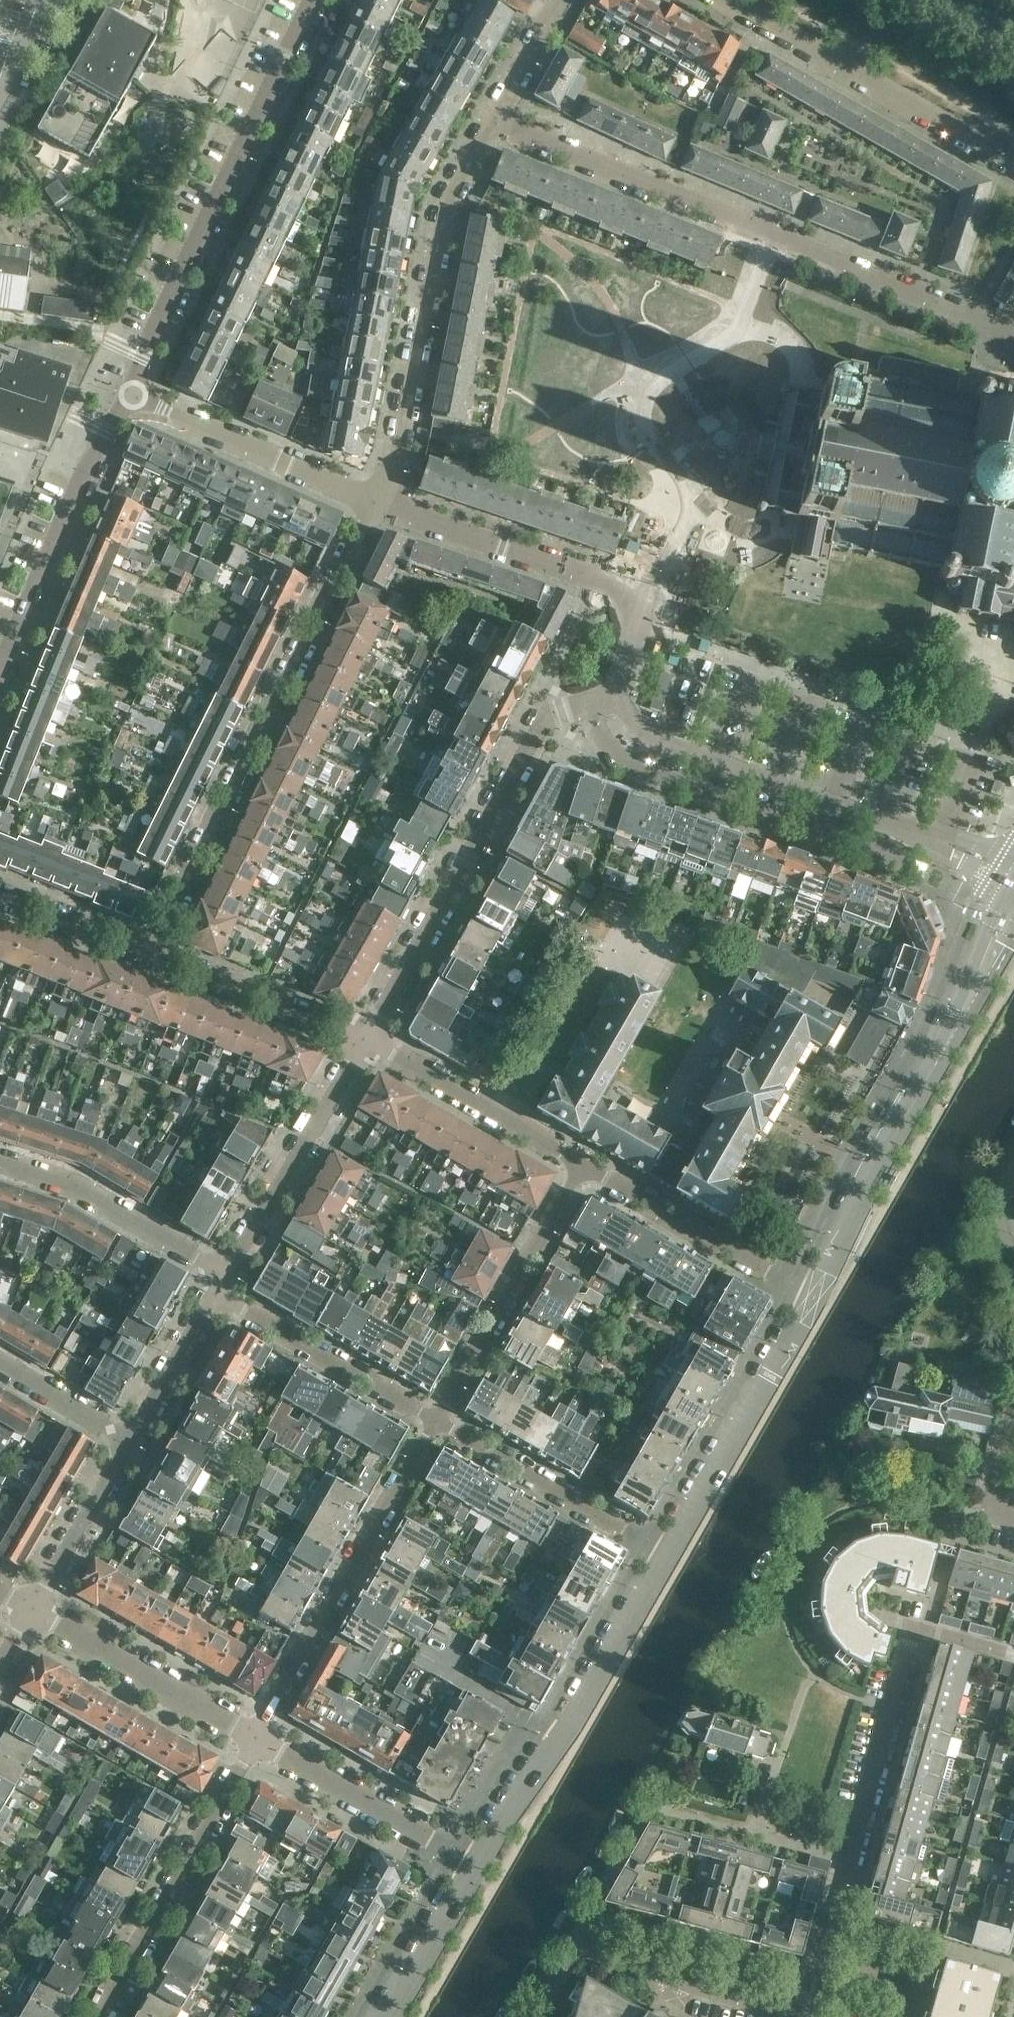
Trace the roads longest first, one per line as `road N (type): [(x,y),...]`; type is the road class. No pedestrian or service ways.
road 1 (residential): [(995,325),(484,115)]
road 2 (residential): [(153,954),(381,504)]
road 3 (residential): [(128,397),(316,0)]
road 4 (secondary): [(810,1289),(1013,907)]
road 5 (residential): [(369,1039),(546,720),(588,704)]
road 6 (residential): [(381,504),(399,462),(454,168),(484,115)]
road 7 (residential): [(820,2008),(924,1629)]
road 8 (residential): [(588,704),(625,761),(890,858),(906,831)]
road 9 (secondary): [(477,1857),(666,1550)]
road 10 (residential): [(435,1422),(262,1737)]
road 11 (residential): [(906,831),(640,742),(609,693)]
road 12 (residential): [(100,2016),(262,1737)]
road 13 (residential): [(0,680),(49,556),(128,397)]
road 14 (residential): [(586,1162),(435,1422)]
road 15 (secondary): [(666,1550),(810,1289)]
road 16 (residential): [(381,504),(651,598)]
road 17 (residential): [(1013,159),(768,22)]
road 18 (residential): [(226,1274),(369,1039)]
road 19 (residential): [(381,504),(128,397)]
road 20 (residential): [(666,1550),(435,1422)]
road 21 (residential): [(37,1608),(262,1737)]
road 22 (residential): [(586,1162),(810,1289)]
road 23 (residential): [(435,1422),(214,1297)]
road 24 (residential): [(226,1274),(71,1184),(0,1161)]
road 25 (residential): [(369,1039),(586,1162)]
road 26 (residential): [(262,1737),(477,1857)]
road 27 (residential): [(369,1039),(153,954)]
road 28 (residential): [(37,1608),(135,1439)]
road 29 (secondary): [(386,2016),(477,1857)]
road 30 (residential): [(820,2008),(646,1954)]
road 31 (residential): [(153,954),(0,899)]
road 32 (residential): [(135,1439),(214,1297)]
road 33 (residential): [(135,1439),(0,1362)]
road 34 (residential): [(484,115),(556,0)]
road 35 (residential): [(1013,1518),(987,1510),(1013,1405)]

